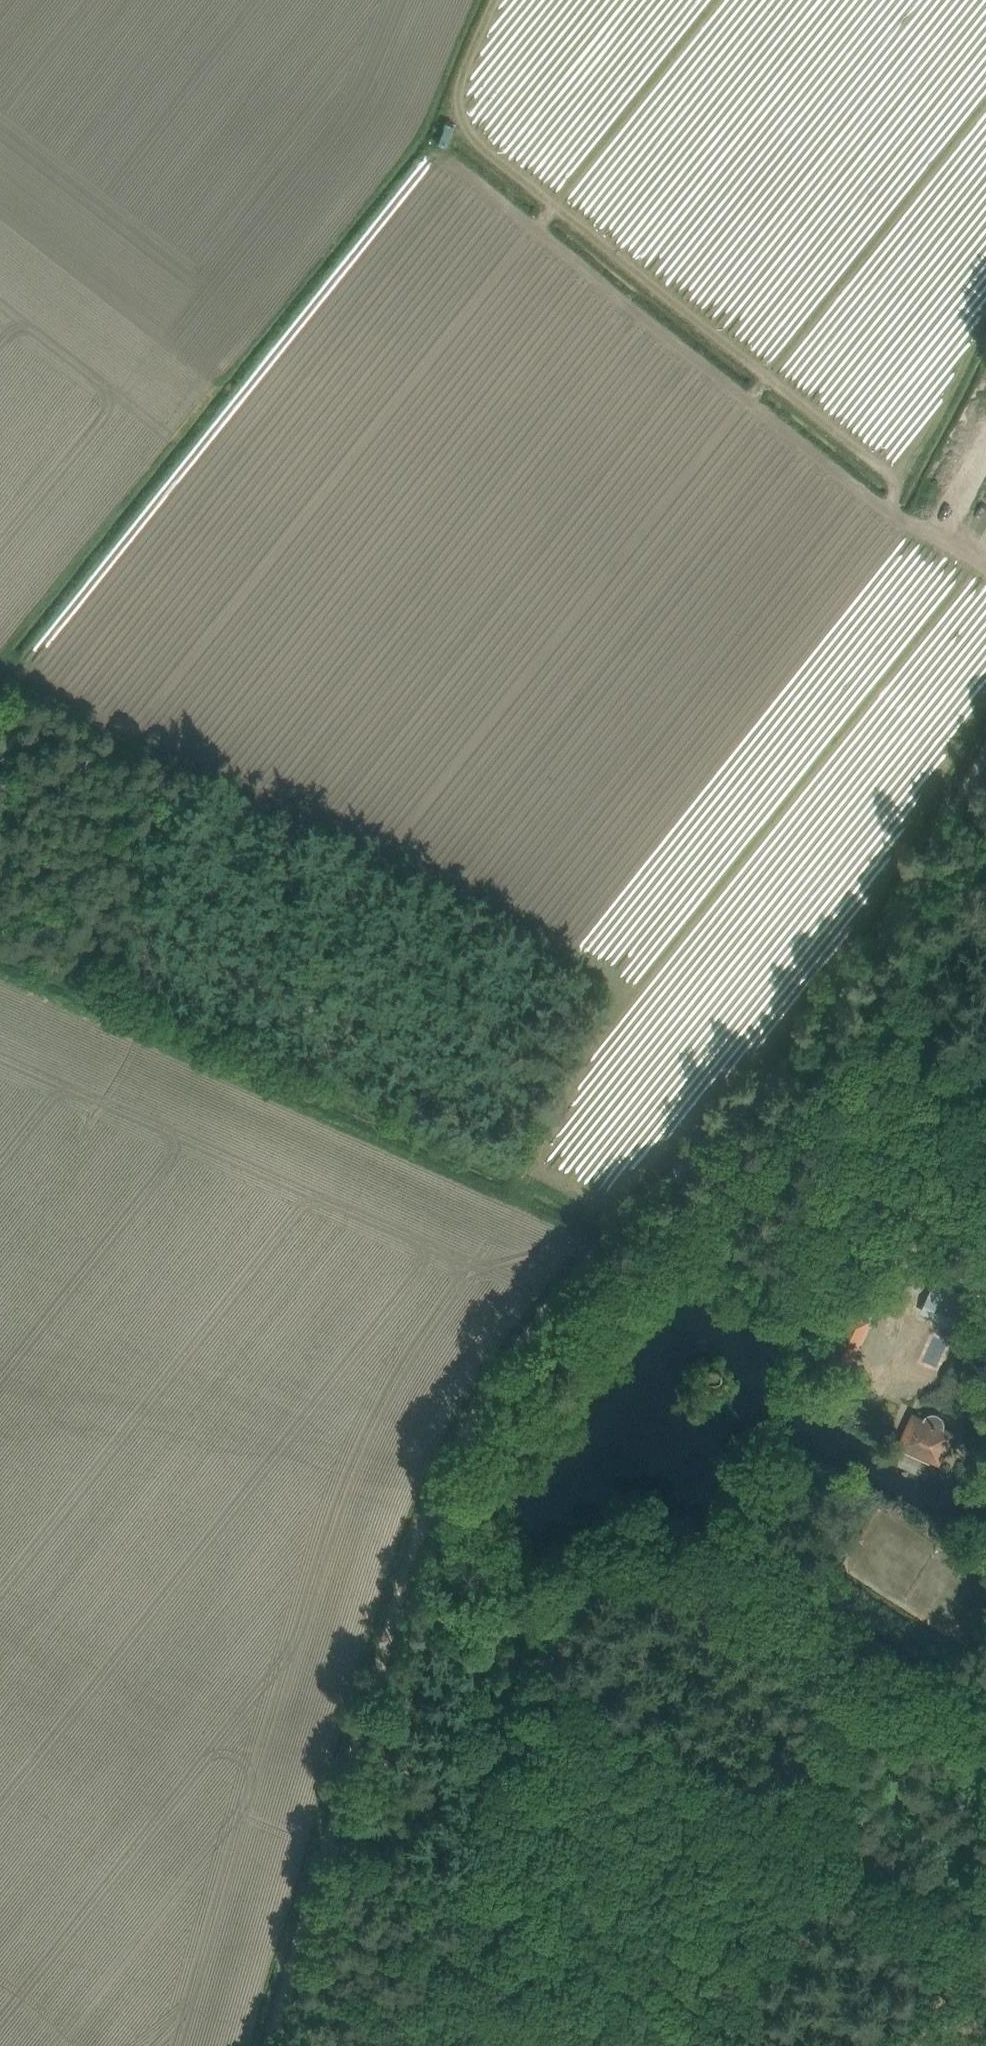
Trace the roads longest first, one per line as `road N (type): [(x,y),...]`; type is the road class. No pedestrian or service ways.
road 1 (track): [(985,752),(806,1042),(595,1243),(469,1417),(422,1521),(242,2045)]

